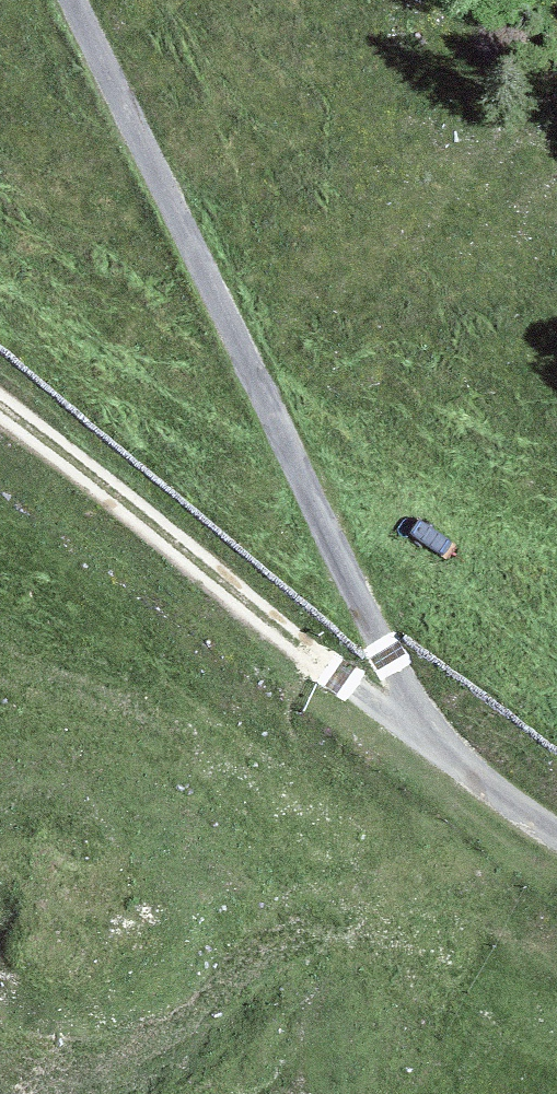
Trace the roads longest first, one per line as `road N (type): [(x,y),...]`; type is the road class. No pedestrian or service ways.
road 1 (track): [(79,0),(428,734),(556,826)]
road 2 (track): [(428,734),(340,675),(0,407)]

